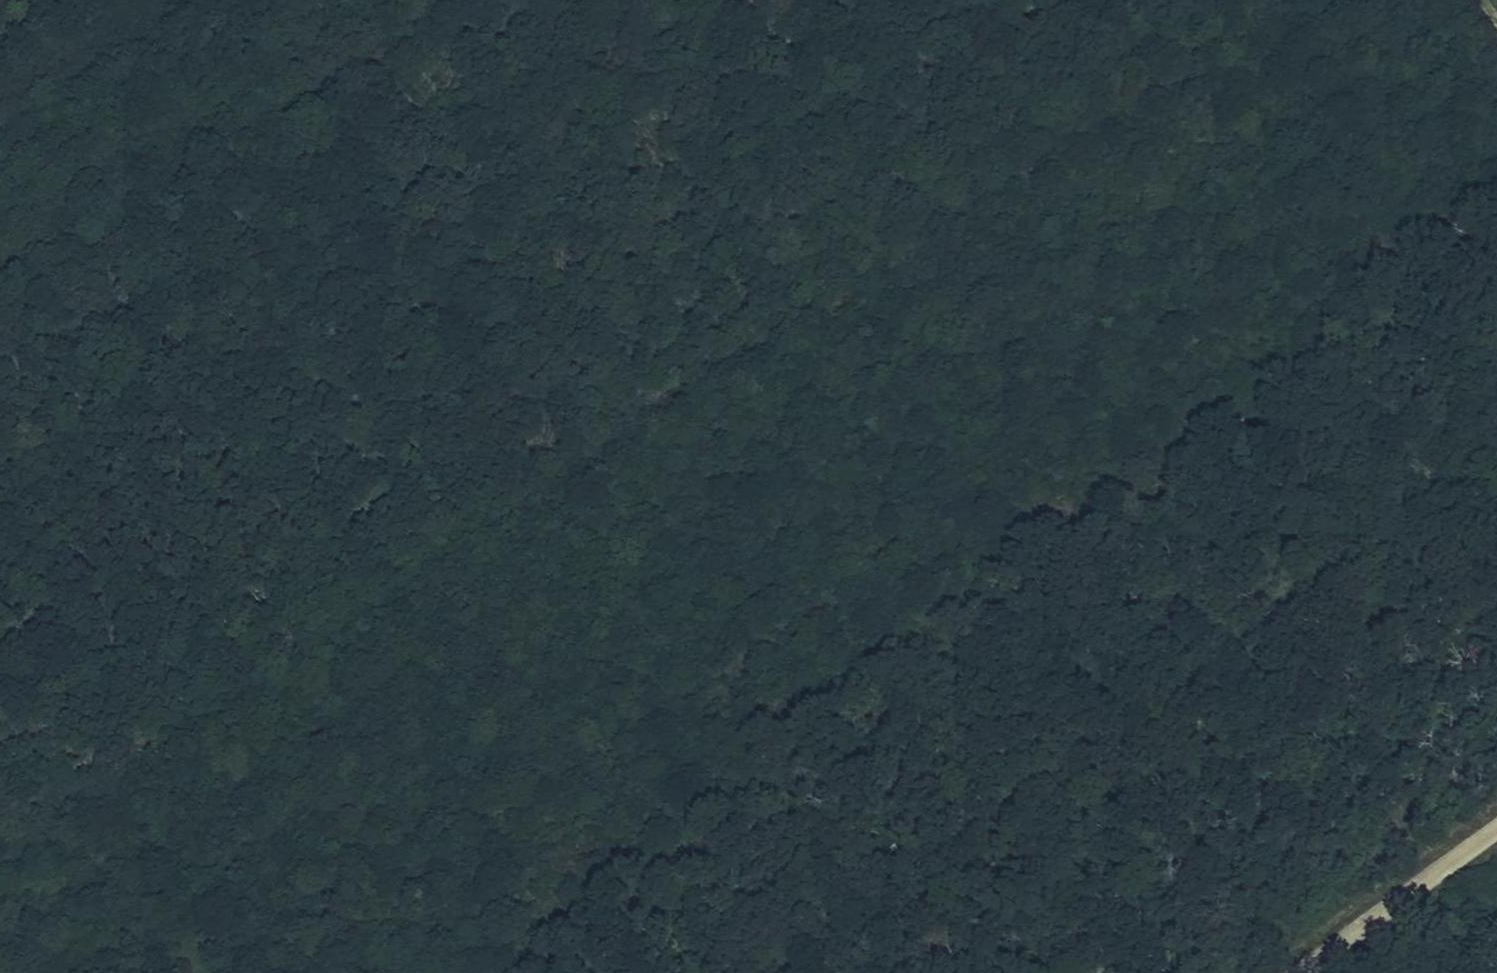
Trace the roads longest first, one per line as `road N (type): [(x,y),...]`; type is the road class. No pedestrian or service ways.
road 1 (track): [(1496,824),(1291,972)]

